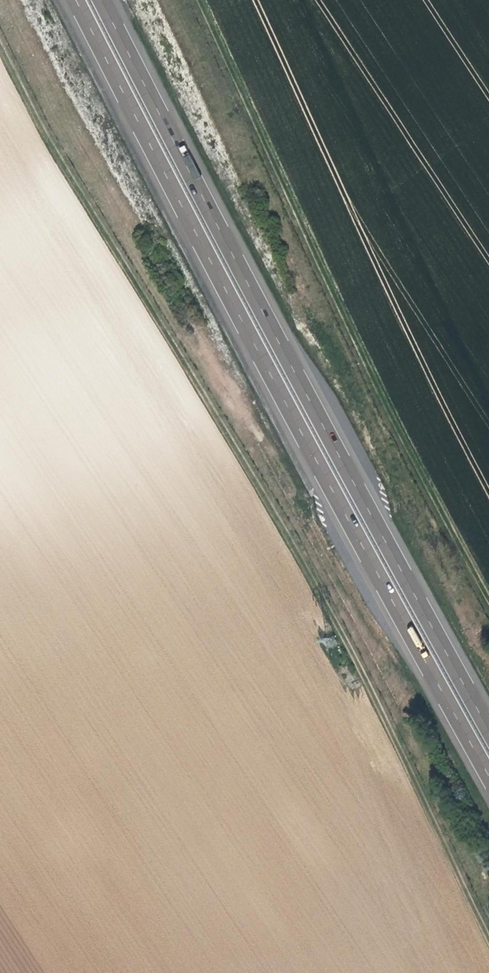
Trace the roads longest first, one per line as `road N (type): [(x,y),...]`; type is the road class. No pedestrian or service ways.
road 1 (track): [(0,49),(43,137),(273,514),(419,782),(488,939)]
road 2 (motorway): [(78,0),(368,560),(488,774)]
road 3 (motorway): [(488,721),(231,247),(108,0)]
road 4 (track): [(488,605),(389,416),(196,0)]

